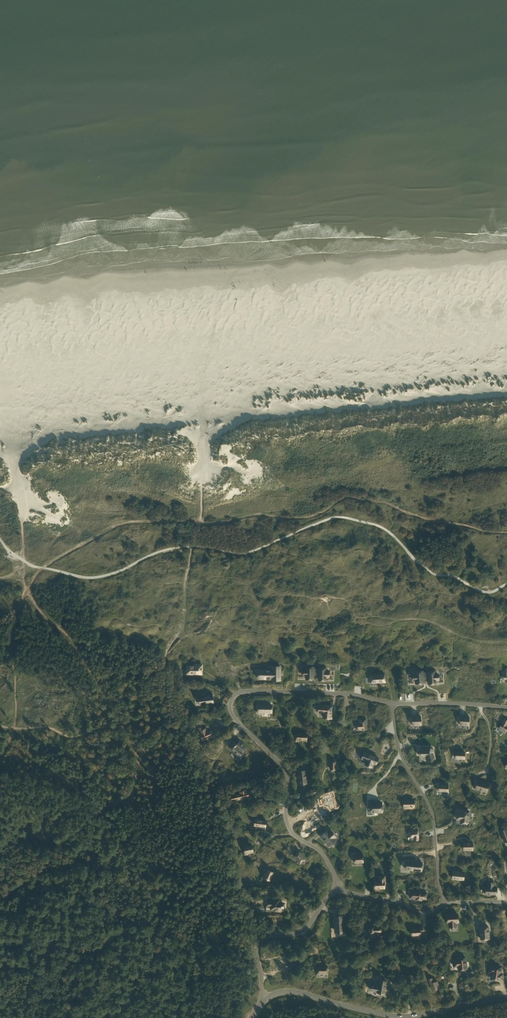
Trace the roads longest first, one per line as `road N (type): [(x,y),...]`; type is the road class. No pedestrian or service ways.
road 1 (unclassified): [(336,891),(328,860),(290,828),(288,772),(231,707),(245,692),(392,703)]
road 2 (tertiary): [(266,999),(294,991),(399,1016),(506,996)]
road 3 (unclassified): [(443,905),(434,811),(402,757),(392,703)]
road 4 (unclassified): [(266,999),(258,959),(264,940),(305,931),(336,891)]

